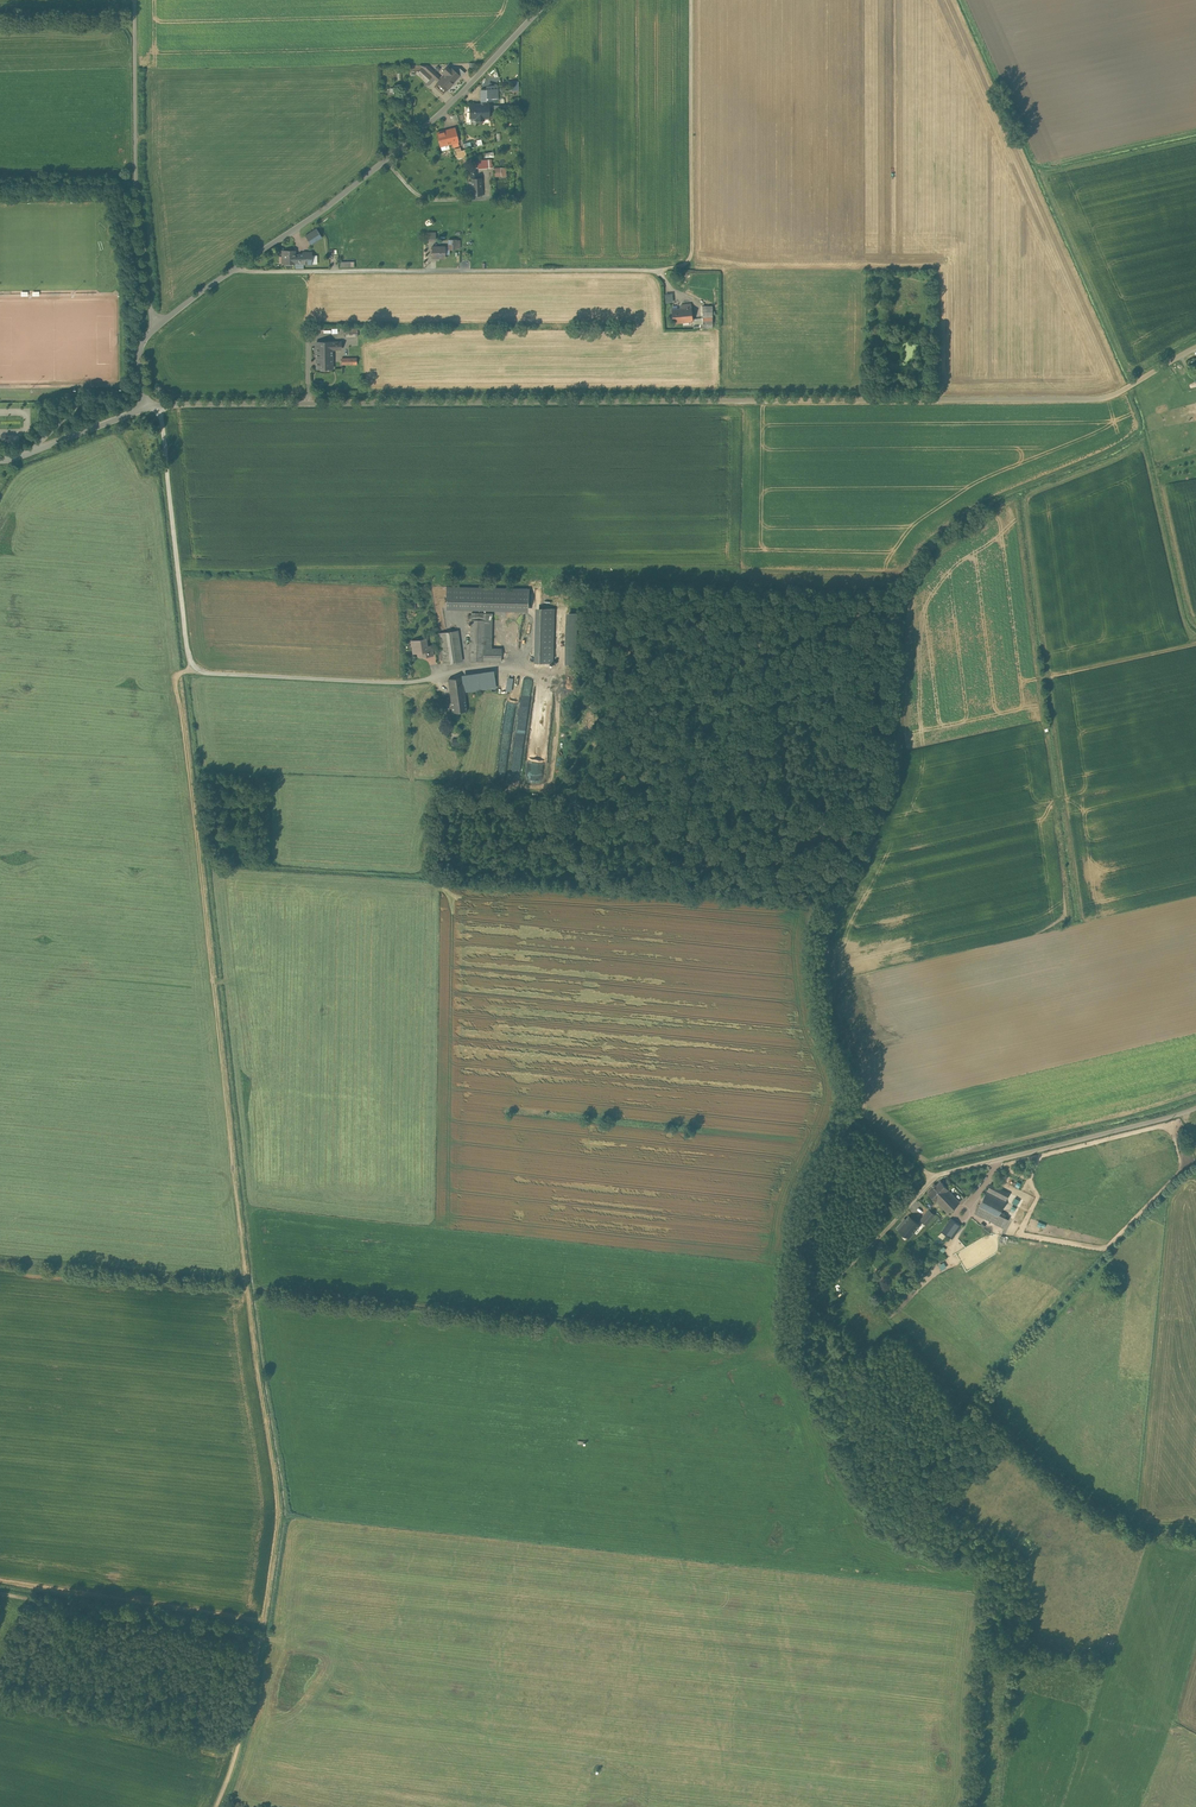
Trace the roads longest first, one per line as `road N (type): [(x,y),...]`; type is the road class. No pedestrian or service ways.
road 1 (unclassified): [(160,405),(1105,398),(1195,347)]
road 2 (track): [(260,1637),(279,1507),(173,686),(175,676),(194,669)]
road 3 (unclassified): [(450,672),(405,682),(194,669),(160,405)]
road 4 (unclassified): [(156,327),(358,181),(455,99),(549,0)]
road 5 (track): [(0,1593),(260,1637),(240,1747),(215,1806)]
road 6 (unclassified): [(134,0),(135,172),(156,327)]
road 7 (track): [(803,1315),(932,1178),(840,1108)]
road 8 (track): [(691,0),(691,255),(678,269),(655,270)]
road 9 (unclassified): [(1195,1107),(932,1178)]
road 10 (track): [(1195,643),(1040,678)]

